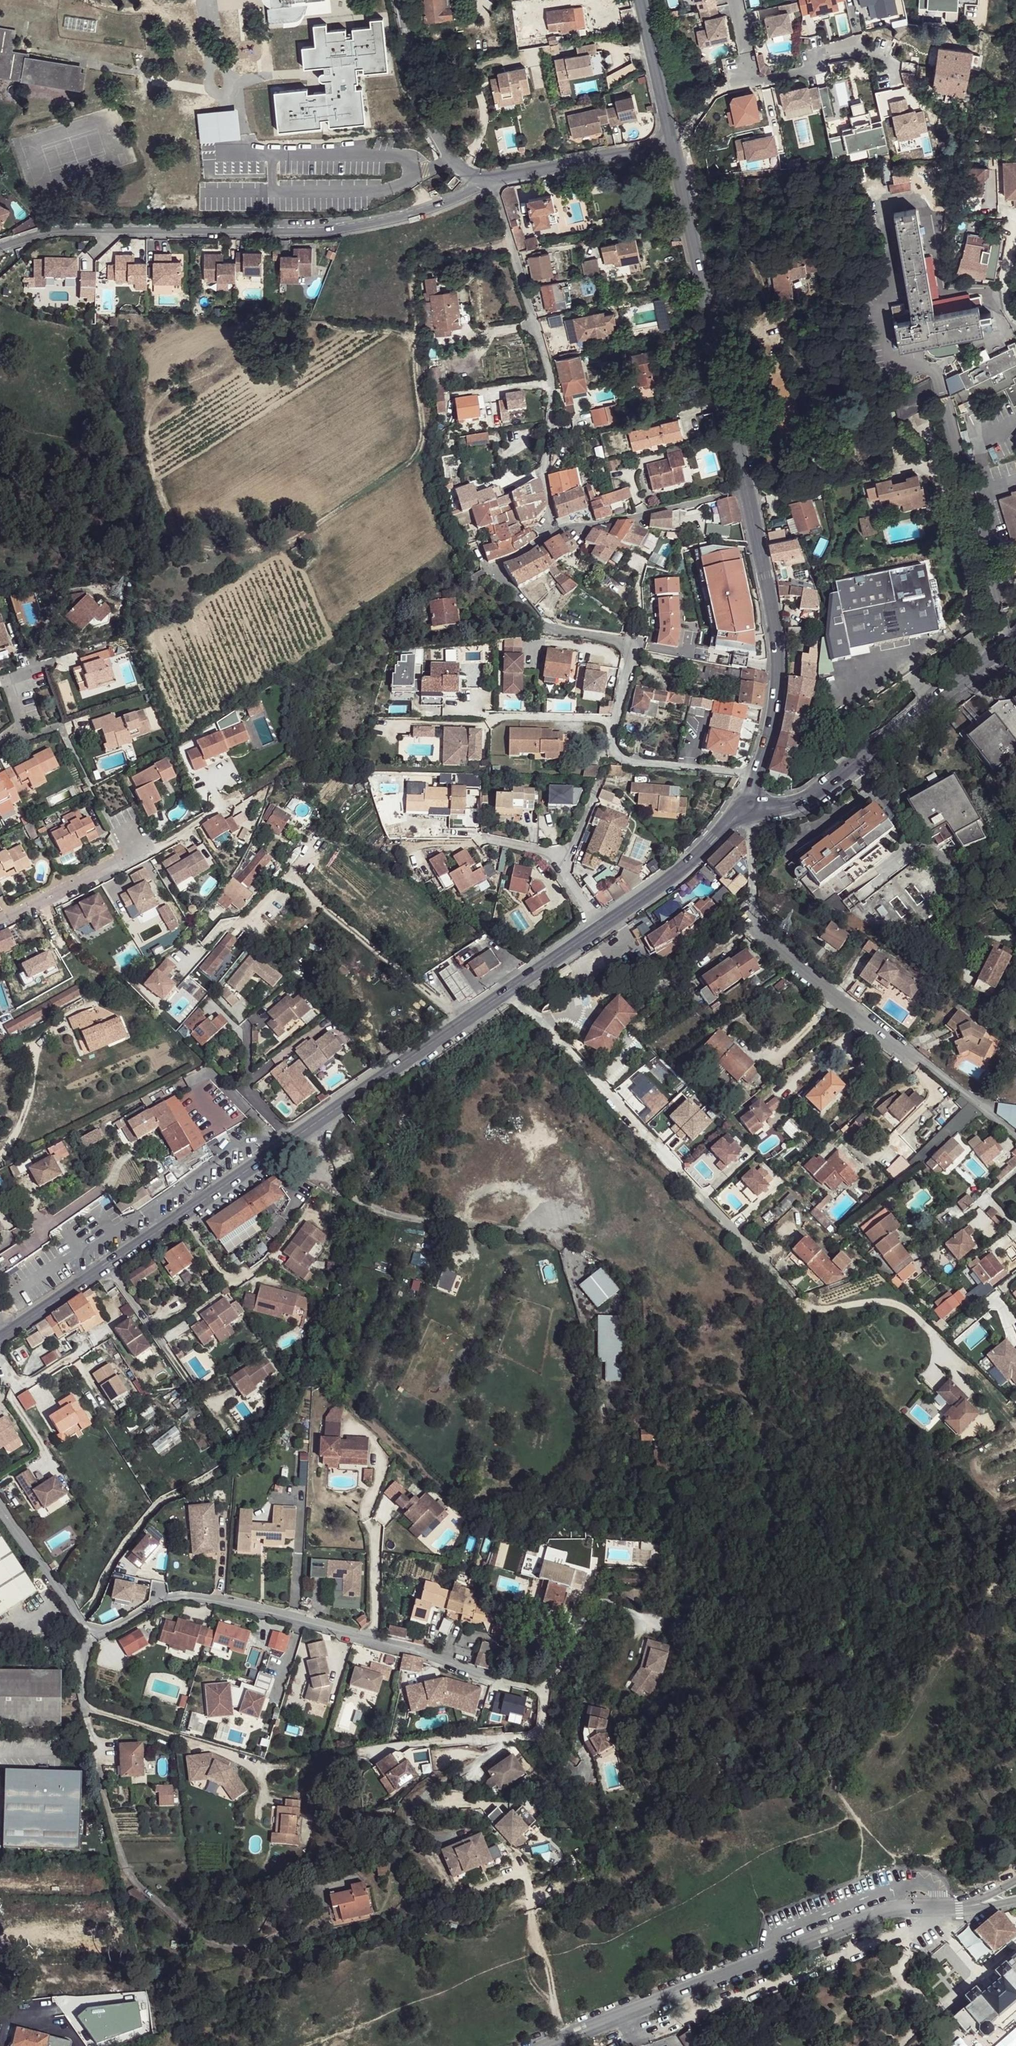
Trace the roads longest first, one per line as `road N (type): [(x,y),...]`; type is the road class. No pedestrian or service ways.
road 1 (secondary): [(0,1334),(510,990)]
road 2 (unclassified): [(0,246),(58,229),(336,230),(442,204),(483,183)]
road 3 (residential): [(552,534),(496,574),(545,628),(627,642),(633,651),(614,721),(620,757),(757,775)]
road 4 (residential): [(808,1309),(510,990)]
road 5 (residential): [(483,183),(496,193),(551,387),(546,474),(552,534)]
road 6 (residential): [(753,894),(767,942),(1015,1137)]
road 7 (residential): [(625,2013),(892,1909),(965,1906)]
road 8 (secondary): [(670,145),(746,489)]
road 9 (tertiary): [(759,807),(814,794),(1015,638)]
road 10 (secondary): [(746,489),(777,667),(757,775)]
road 11 (unclassified): [(398,0),(427,121),(449,160),(483,183)]
road 12 (residential): [(552,534),(746,489)]
road 13 (unclassified): [(483,183),(670,145)]
road 14 (secondary): [(601,927),(743,810)]
road 15 (residential): [(0,916),(150,845)]
road 16 (secondary): [(639,0),(670,145)]
road 17 (residential): [(496,840),(562,863),(601,927)]

